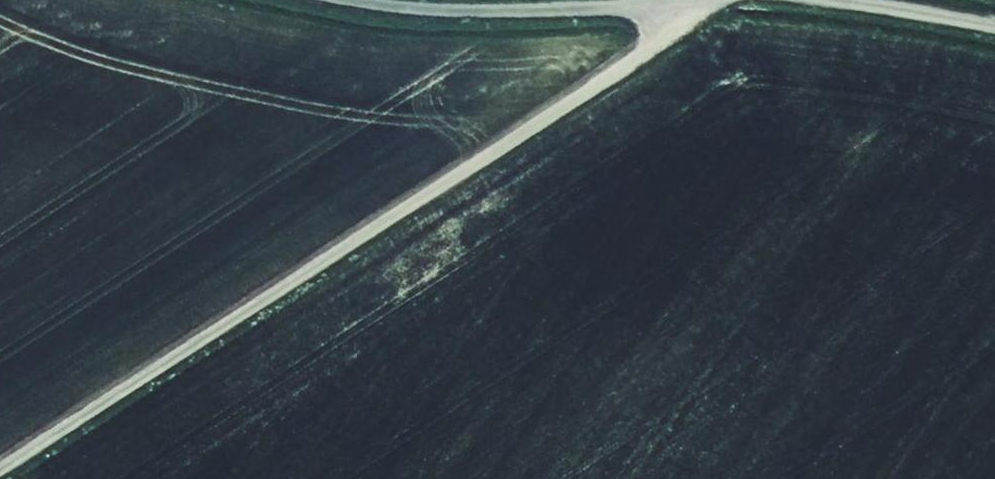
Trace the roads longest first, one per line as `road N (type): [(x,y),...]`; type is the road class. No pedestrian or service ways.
road 1 (track): [(723,0),(0,468)]
road 2 (track): [(633,0),(447,0)]
road 3 (track): [(843,0),(994,33)]

